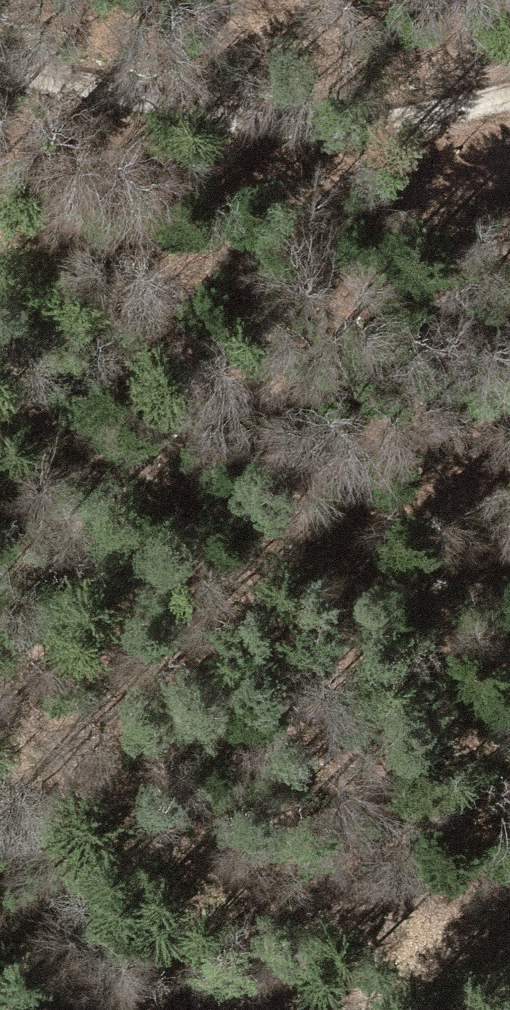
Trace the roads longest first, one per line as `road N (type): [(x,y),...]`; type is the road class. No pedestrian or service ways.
road 1 (track): [(0,420),(162,465),(361,542),(509,563)]
road 2 (track): [(0,75),(149,113),(387,129),(509,96)]
road 3 (track): [(0,699),(302,903),(414,920)]
road 4 (track): [(119,1009),(328,997),(404,973),(433,940),(414,920)]

